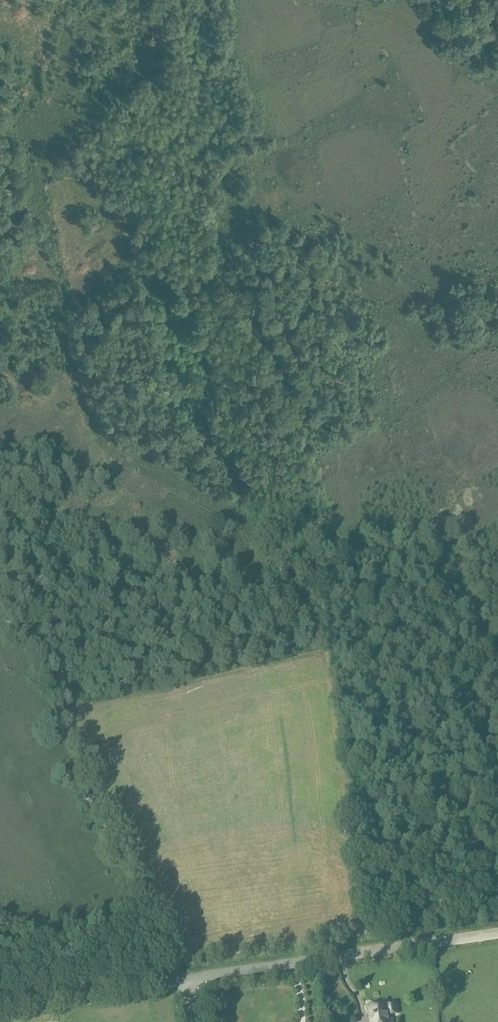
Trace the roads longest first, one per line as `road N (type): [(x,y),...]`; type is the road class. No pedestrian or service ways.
road 1 (tertiary): [(188,979),(497,933)]
road 2 (tertiary): [(0,1006),(188,979)]

